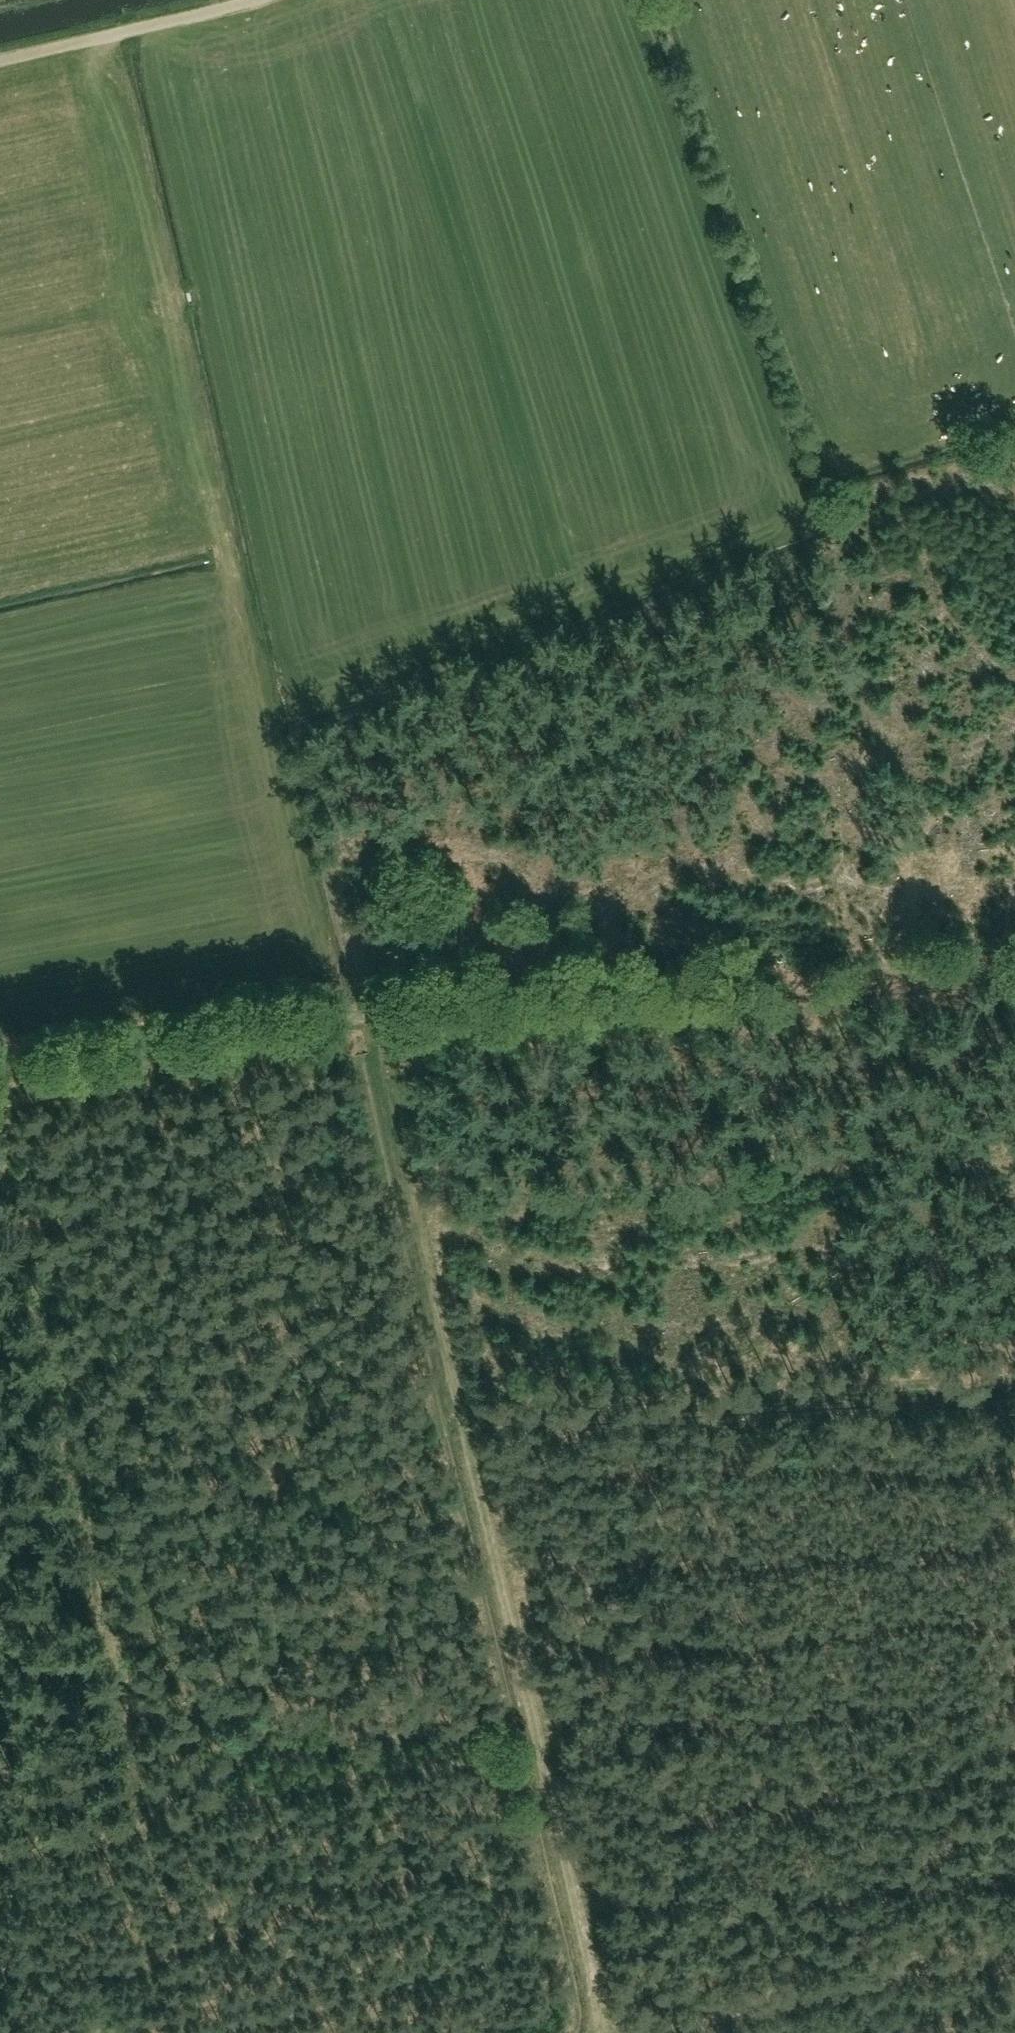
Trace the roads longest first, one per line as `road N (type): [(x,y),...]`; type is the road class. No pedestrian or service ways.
road 1 (track): [(364,1022),(623,2032)]
road 2 (track): [(0,1083),(364,1022),(1014,981)]
road 3 (track): [(464,1410),(1014,1376)]
road 4 (track): [(668,2032),(1014,1950)]
road 5 (track): [(252,0),(0,59)]

